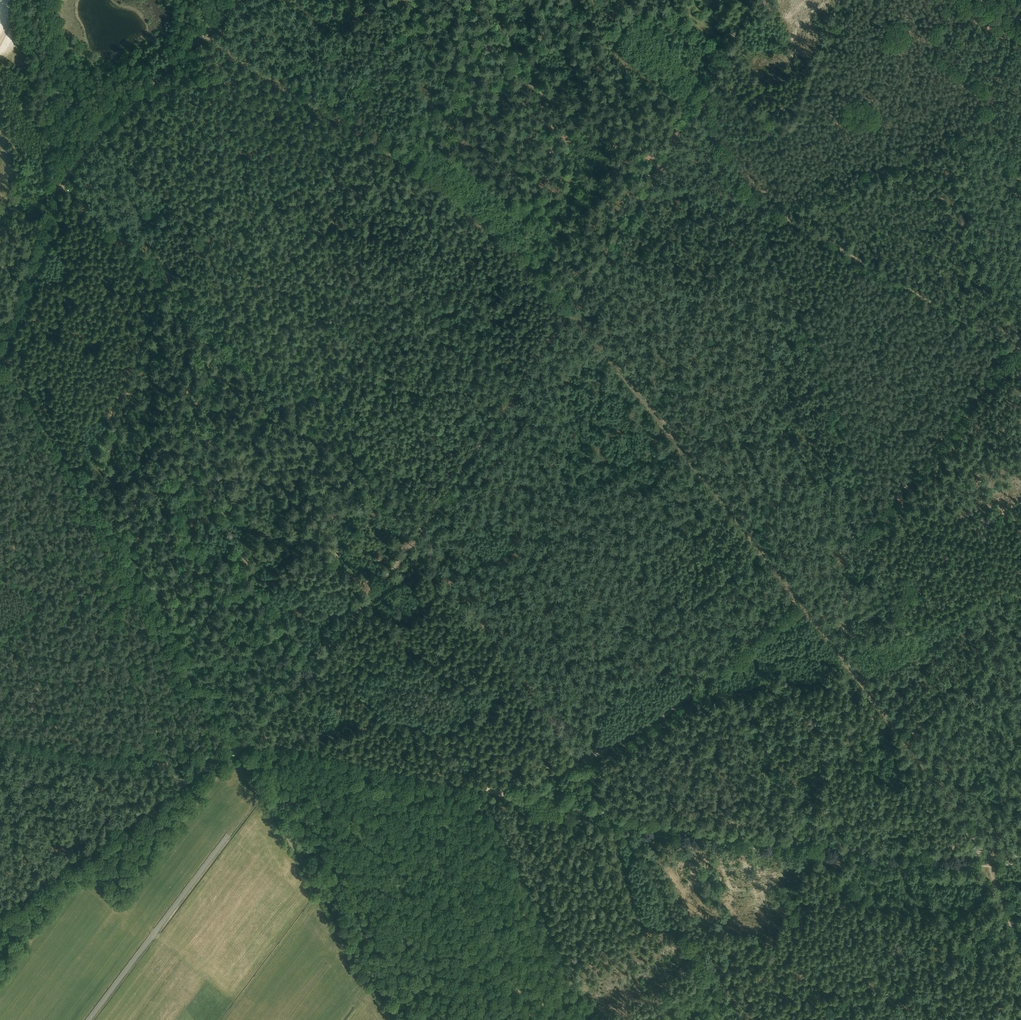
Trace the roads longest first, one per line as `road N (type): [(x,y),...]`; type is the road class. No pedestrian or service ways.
road 1 (track): [(571,305),(489,218),(398,148),(209,32)]
road 2 (track): [(1020,946),(978,834),(799,594)]
road 3 (track): [(616,816),(838,849),(1020,854)]
road 4 (track): [(799,594),(571,305)]
road 5 (track): [(1020,325),(953,423),(799,594)]
road 6 (tertiary): [(0,339),(32,270),(54,179),(52,0)]
road 7 (track): [(1020,357),(735,187)]
road 8 (track): [(396,1019),(235,747)]
road 9 (track): [(235,747),(0,911)]
road 10 (track): [(418,536),(235,747)]
road 11 (track): [(146,600),(200,488),(284,397),(296,409)]
road 12 (track): [(0,737),(126,763),(178,762),(235,747)]
road 13 (track): [(616,816),(731,1019)]
road 14 (track): [(391,767),(616,816)]
road 15 (unclassified): [(89,1019),(227,837)]
road 16 (track): [(671,711),(582,760),(493,790)]
road 17 (track): [(296,409),(418,536)]
road 18 (track): [(671,711),(799,594)]
road 19 (track): [(571,305),(476,450)]
road 20 (track): [(146,600),(235,747)]
road 21 (track): [(92,147),(209,32)]
road 22 (track): [(235,747),(279,744),(391,767)]
road 23 (track): [(0,649),(111,540)]
road 24 (track): [(841,648),(870,630),(896,632),(971,606)]
road 25 (track): [(276,78),(383,0)]
road 26 (track): [(636,201),(571,305)]

